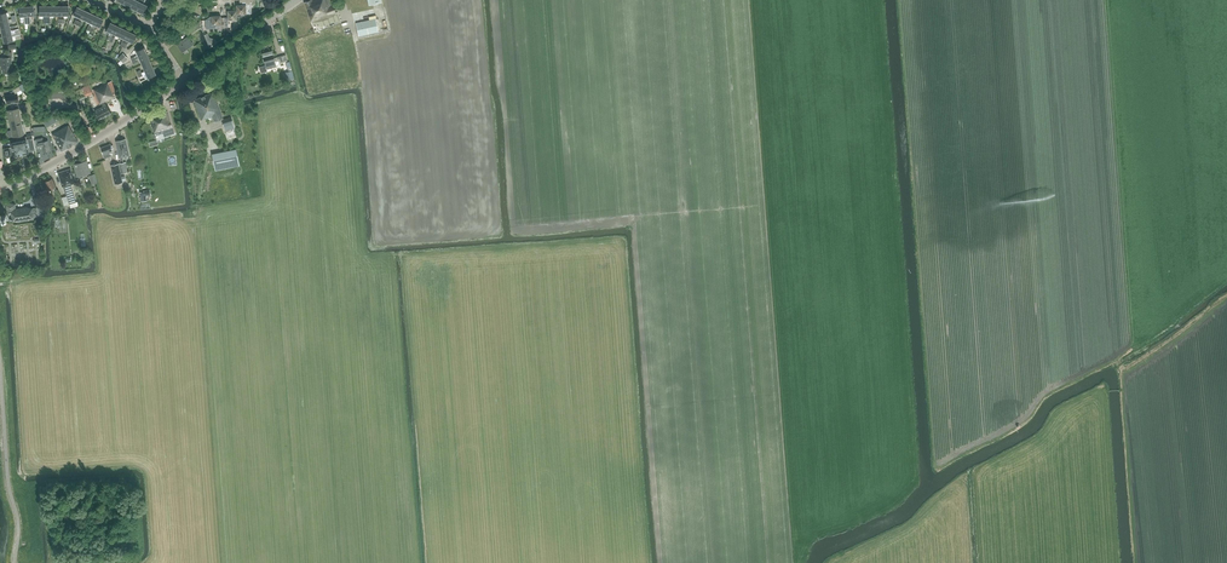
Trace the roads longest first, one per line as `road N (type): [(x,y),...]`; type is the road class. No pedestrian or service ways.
road 1 (tertiary): [(1,189),(183,80)]
road 2 (tertiary): [(183,80),(299,0)]

